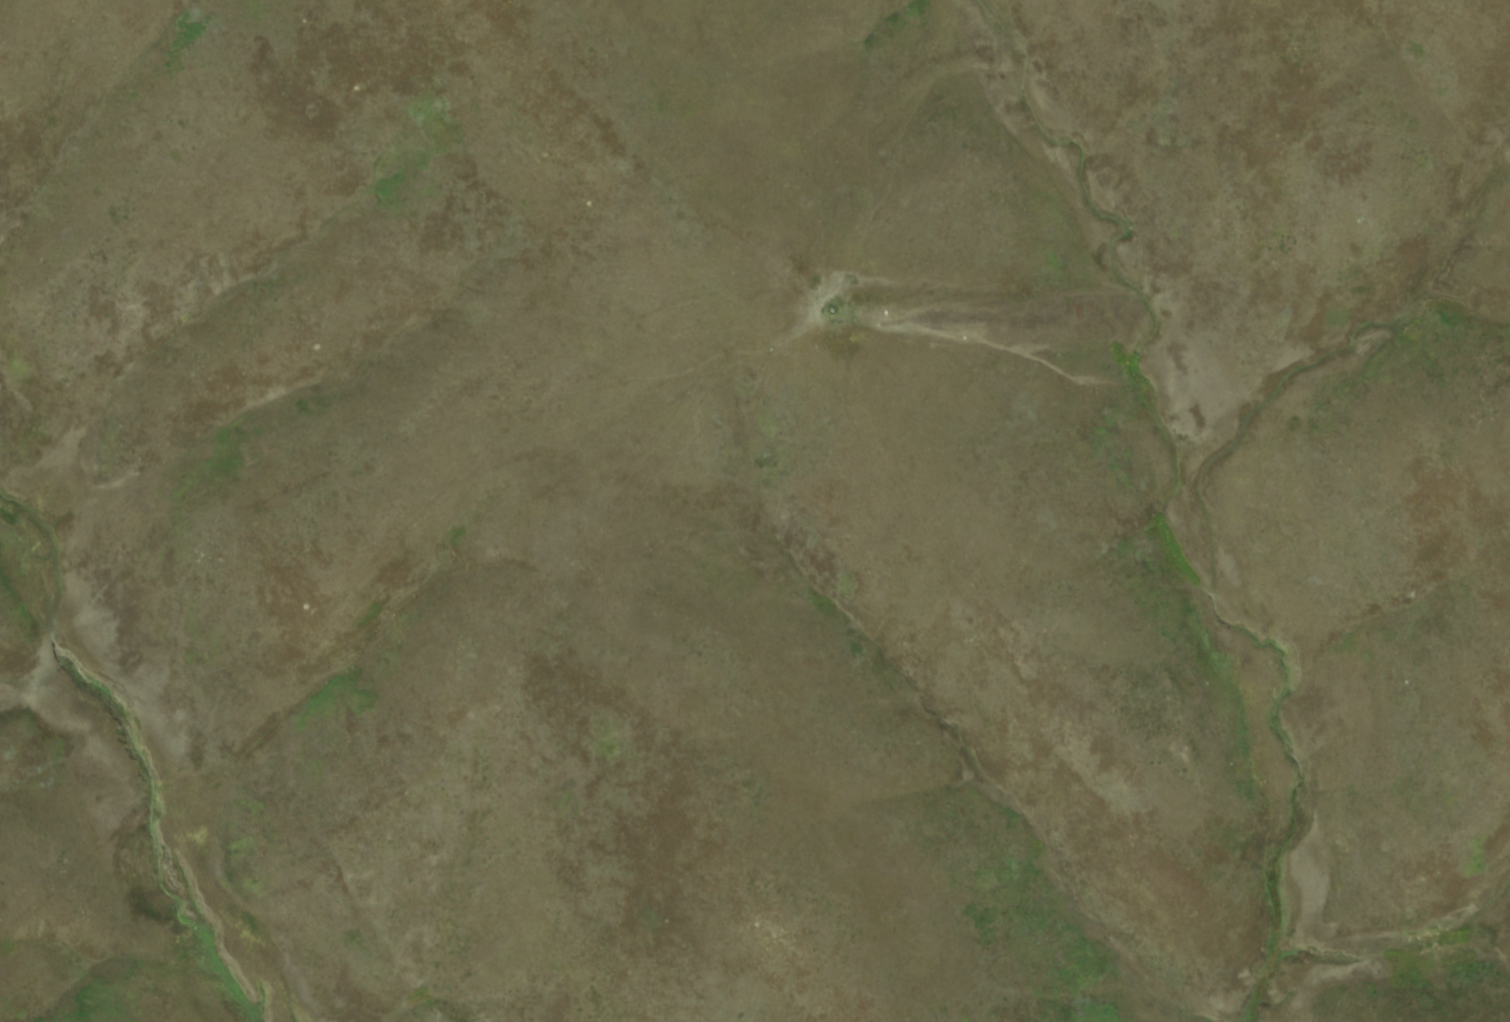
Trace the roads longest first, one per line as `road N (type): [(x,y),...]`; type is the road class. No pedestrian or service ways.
road 1 (residential): [(0,381),(72,450),(138,653),(173,743),(190,765),(347,585),(590,343),(650,300),(693,283),(767,274),(837,305),(1044,308),(1408,249),(1509,247)]

